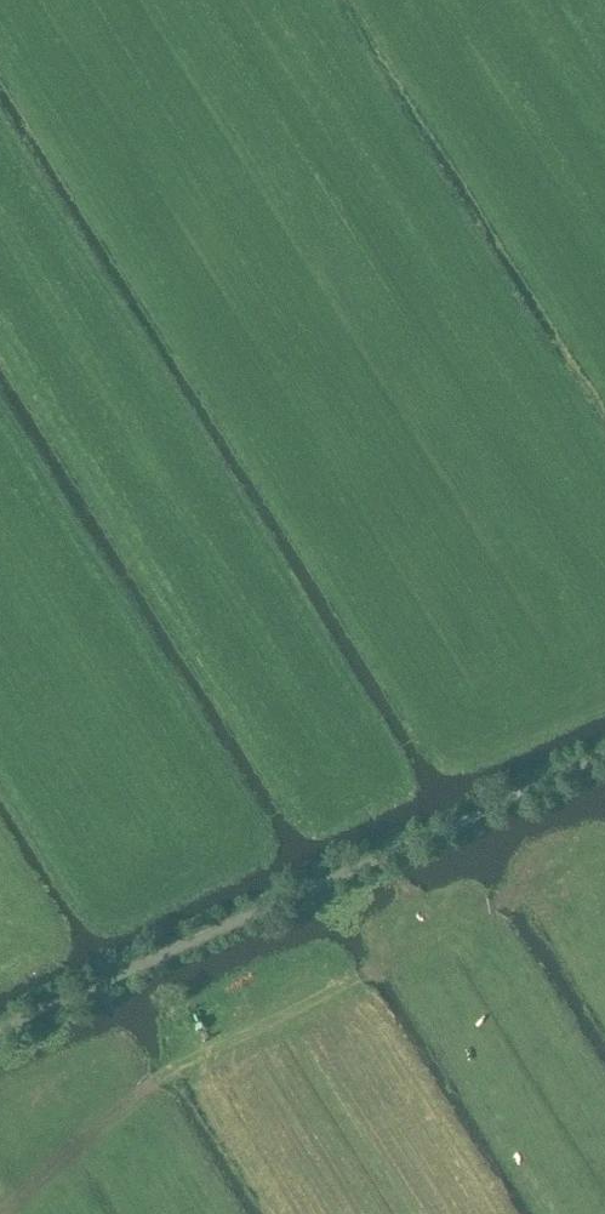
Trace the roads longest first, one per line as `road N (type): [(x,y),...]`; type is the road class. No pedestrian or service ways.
road 1 (track): [(4,1213),(94,1130),(175,1070),(604,854)]

